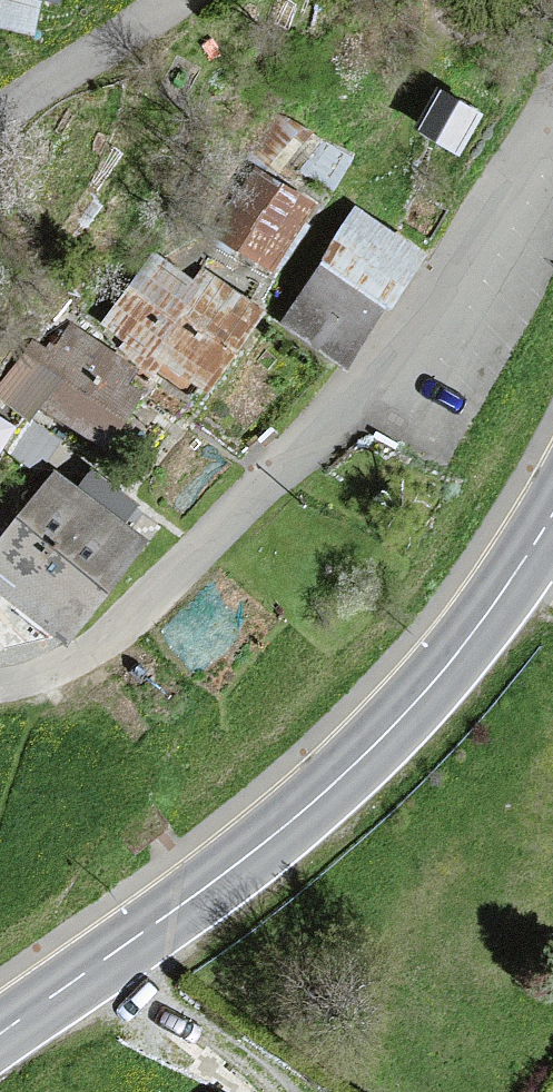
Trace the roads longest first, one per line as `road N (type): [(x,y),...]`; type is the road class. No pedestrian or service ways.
road 1 (residential): [(552,107),(429,294),(278,473),(95,645),(69,663),(0,683)]
road 2 (tertiary): [(552,512),(467,640),(359,757),(235,864),(0,1031)]
road 3 (track): [(121,945),(176,1011),(281,1091)]
road 4 (residential): [(0,119),(181,0)]

